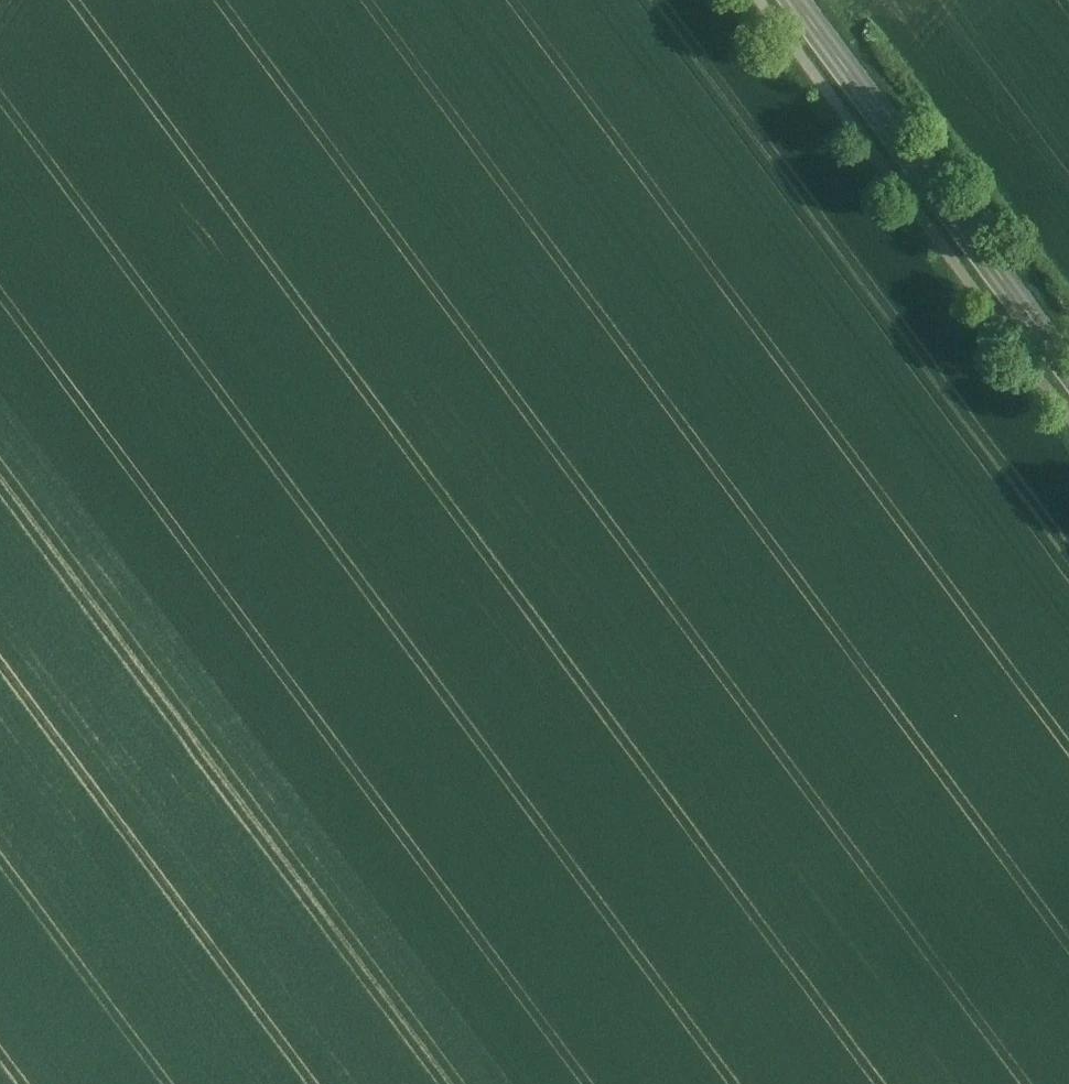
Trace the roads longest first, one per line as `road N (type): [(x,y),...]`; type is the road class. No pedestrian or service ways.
road 1 (secondary): [(1068,371),(795,0)]

